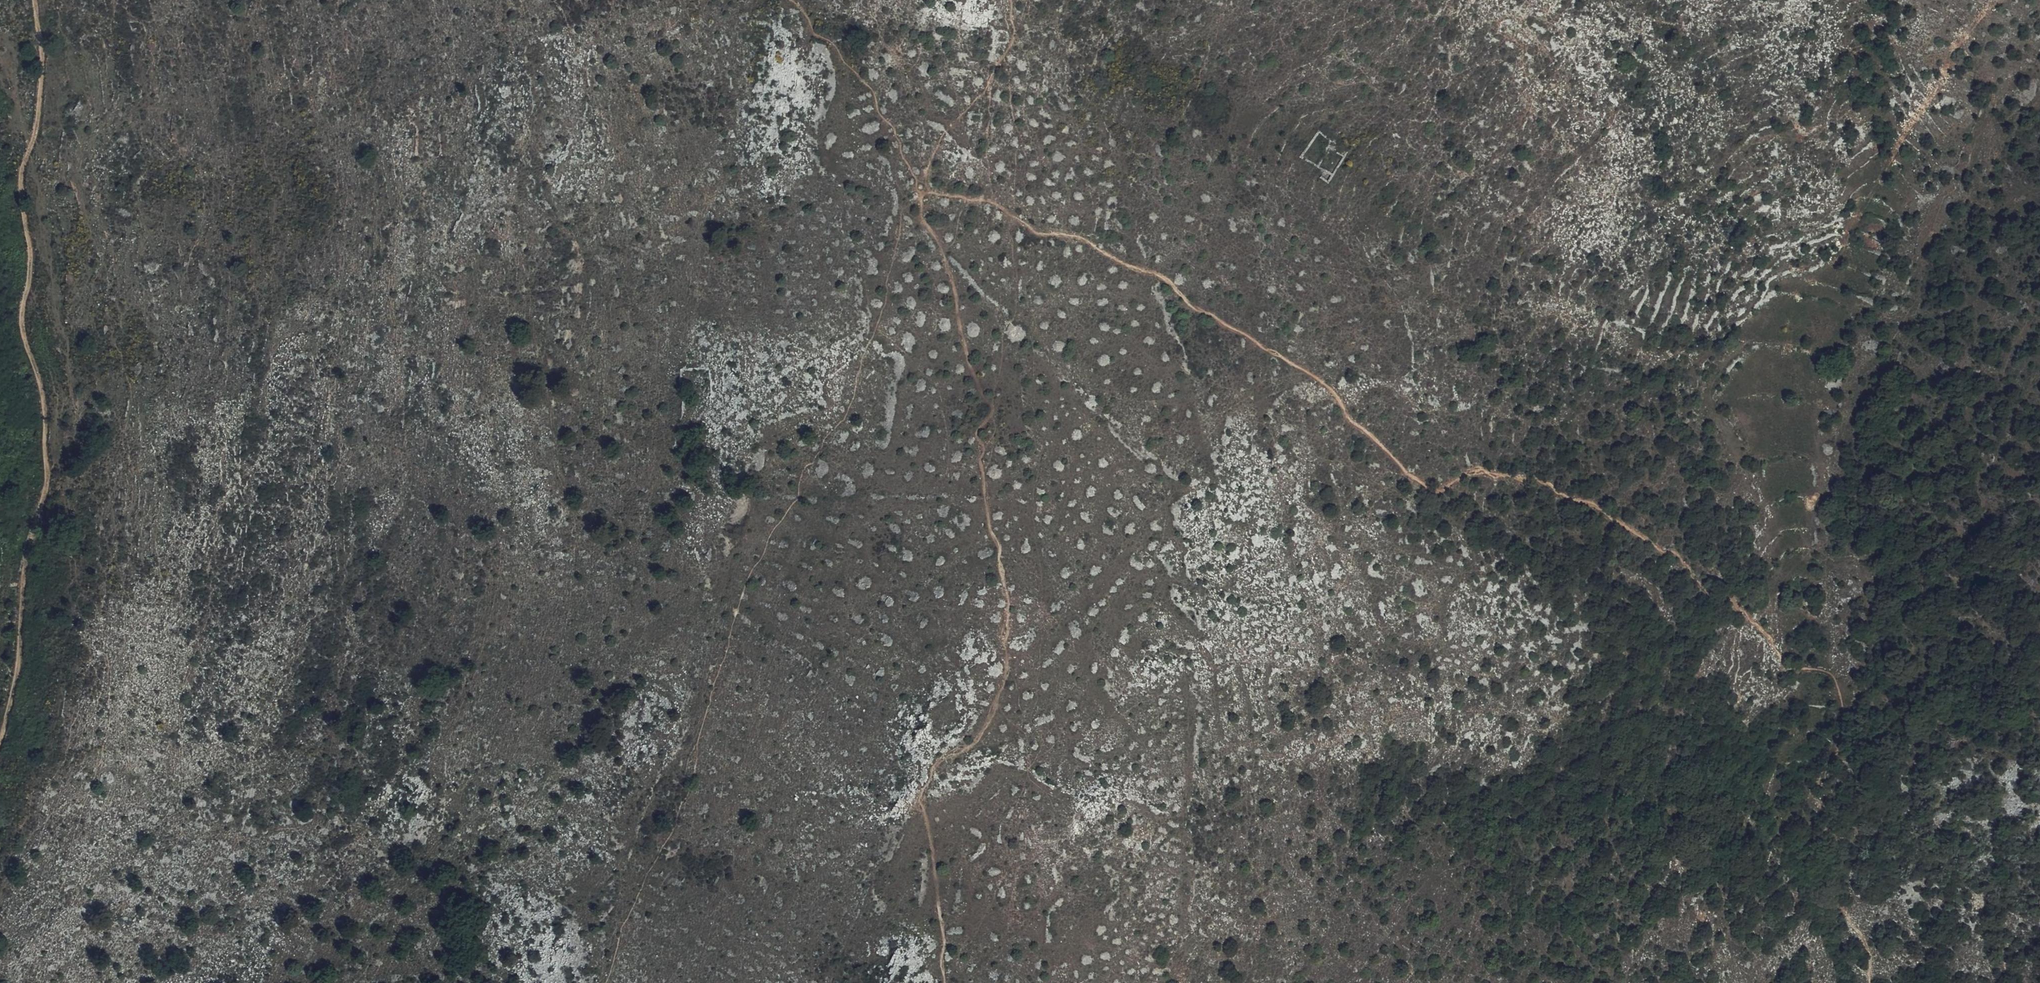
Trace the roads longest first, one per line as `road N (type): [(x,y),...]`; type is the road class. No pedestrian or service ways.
road 1 (track): [(0,736),(48,476),(43,401),(22,316),(30,271),(20,172),(39,73),(34,0)]
road 2 (track): [(2000,0),(1958,46),(1871,192)]

